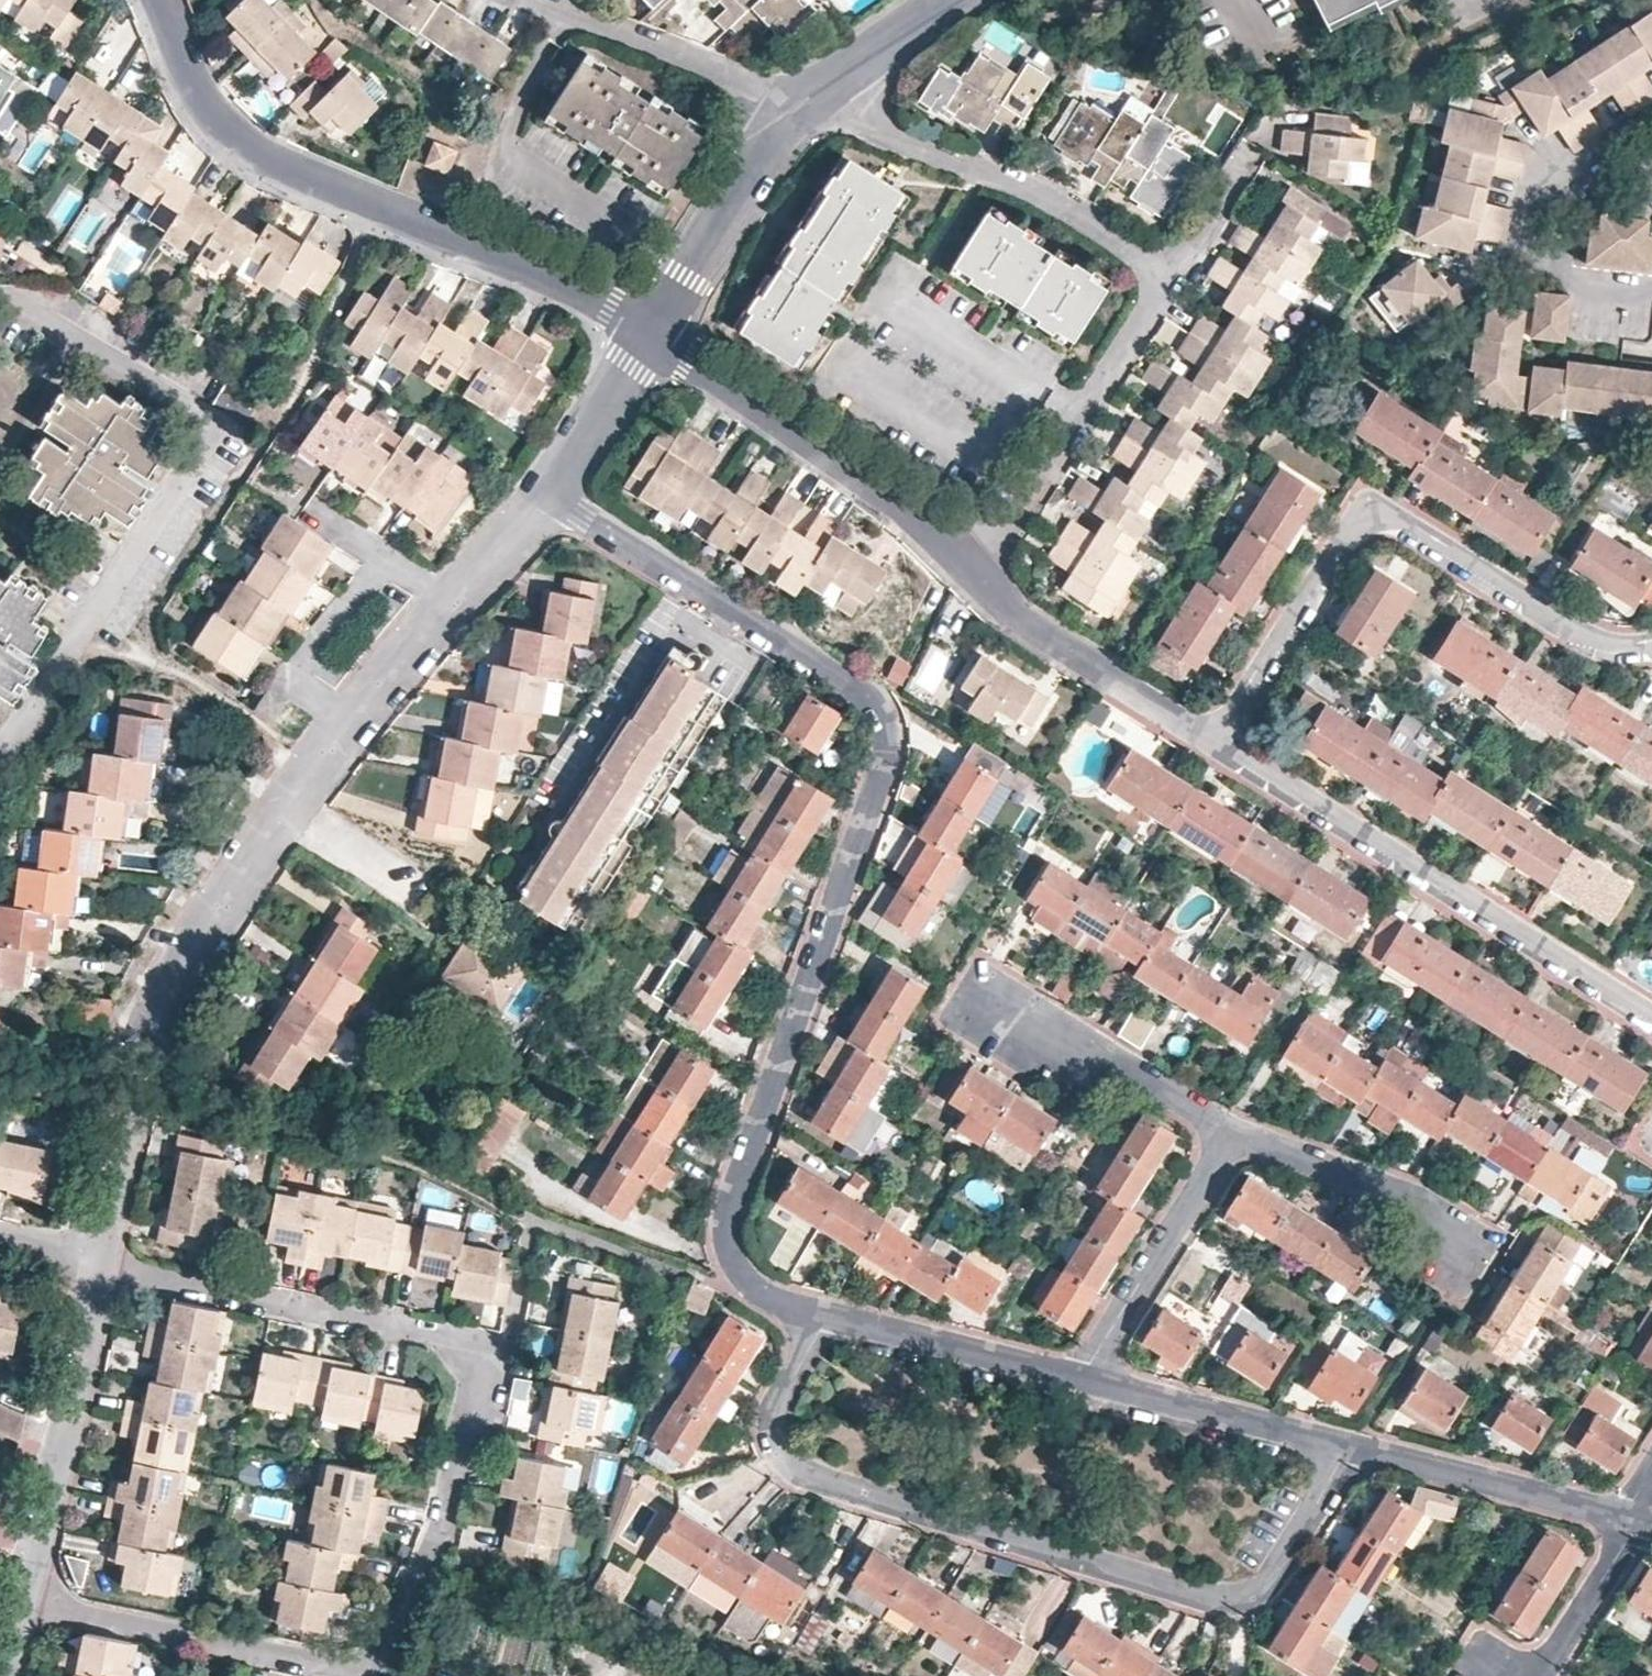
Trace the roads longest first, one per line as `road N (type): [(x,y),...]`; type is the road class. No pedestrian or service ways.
road 1 (residential): [(828,1315),(759,1291),(726,1249),(728,1227),(882,770),(884,726),(862,691),(545,492)]
road 2 (residential): [(828,1315),(772,1412),(779,1455),(816,1482),(1229,1601),(1279,1563),(1346,1449)]
road 3 (residential): [(23,1604),(363,1666),(439,1518),(476,1347)]
road 4 (residential): [(1651,650),(1626,650),(1577,627),(1357,502),(1211,742)]
road 5 (residential): [(649,325),(246,144),(207,103),(163,0)]
road 6 (residential): [(447,599),(225,893),(141,1066)]
road 7 (residential): [(1211,742),(1651,1018)]
road 8 (residential): [(1171,270),(1059,204),(847,103),(802,97)]
road 9 (residential): [(966,572),(649,325)]
road 10 (residential): [(476,1347),(98,1275)]
road 11 (residential): [(1171,270),(1017,517),(966,572)]
road 12 (residential): [(23,1604),(98,1275)]
road 13 (residential): [(966,572),(997,603),(1211,742)]
road 14 (residential): [(1632,1523),(1346,1449)]
road 15 (residential): [(1079,1380),(1226,1125)]
road 16 (residential): [(802,97),(761,91),(539,0)]
road 17 (residential): [(1346,1449),(1079,1380)]
road 18 (residential): [(802,97),(649,325)]
road 19 (residential): [(1604,295),(1535,249),(1539,216),(1651,126)]
road 20 (residential): [(1079,1380),(828,1315)]
road 21 (residential): [(1013,1029),(1127,1068),(1226,1125)]
road 22 (residential): [(1226,1125),(1421,1200)]
road 23 (residential): [(649,325),(545,492)]
road 24 (residential): [(1519,1675),(1550,1664),(1632,1523)]
road 25 (residential): [(1421,1200),(1476,1233),(1444,1289),(1393,1255)]
road 26 (residential): [(933,0),(802,97)]
road 27 (residential): [(319,516),(447,599)]
road 28 (residential): [(104,1256),(131,1112)]
road 29 (residential): [(545,492),(447,599)]
road 30 (residential): [(476,1347),(499,1350),(525,1235)]
road 31 (residential): [(1250,157),(1171,270)]

